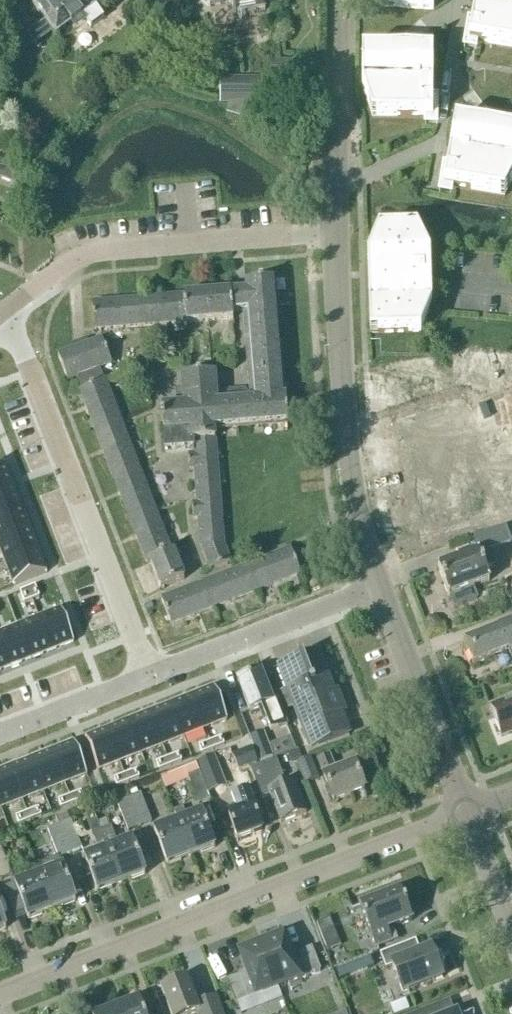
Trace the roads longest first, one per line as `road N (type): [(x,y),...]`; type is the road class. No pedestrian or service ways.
road 1 (tertiary): [(0,994),(468,814)]
road 2 (residential): [(146,675),(4,315)]
road 3 (residential): [(334,236),(94,256),(55,273),(4,315)]
road 4 (tertiary): [(378,581),(351,483),(334,236)]
road 5 (residential): [(146,675),(378,581)]
road 6 (tertiary): [(468,814),(378,581)]
road 7 (tertiary): [(334,236),(337,0)]
road 8 (residential): [(0,738),(146,675)]
road 9 (tertiary): [(511,936),(468,814)]

